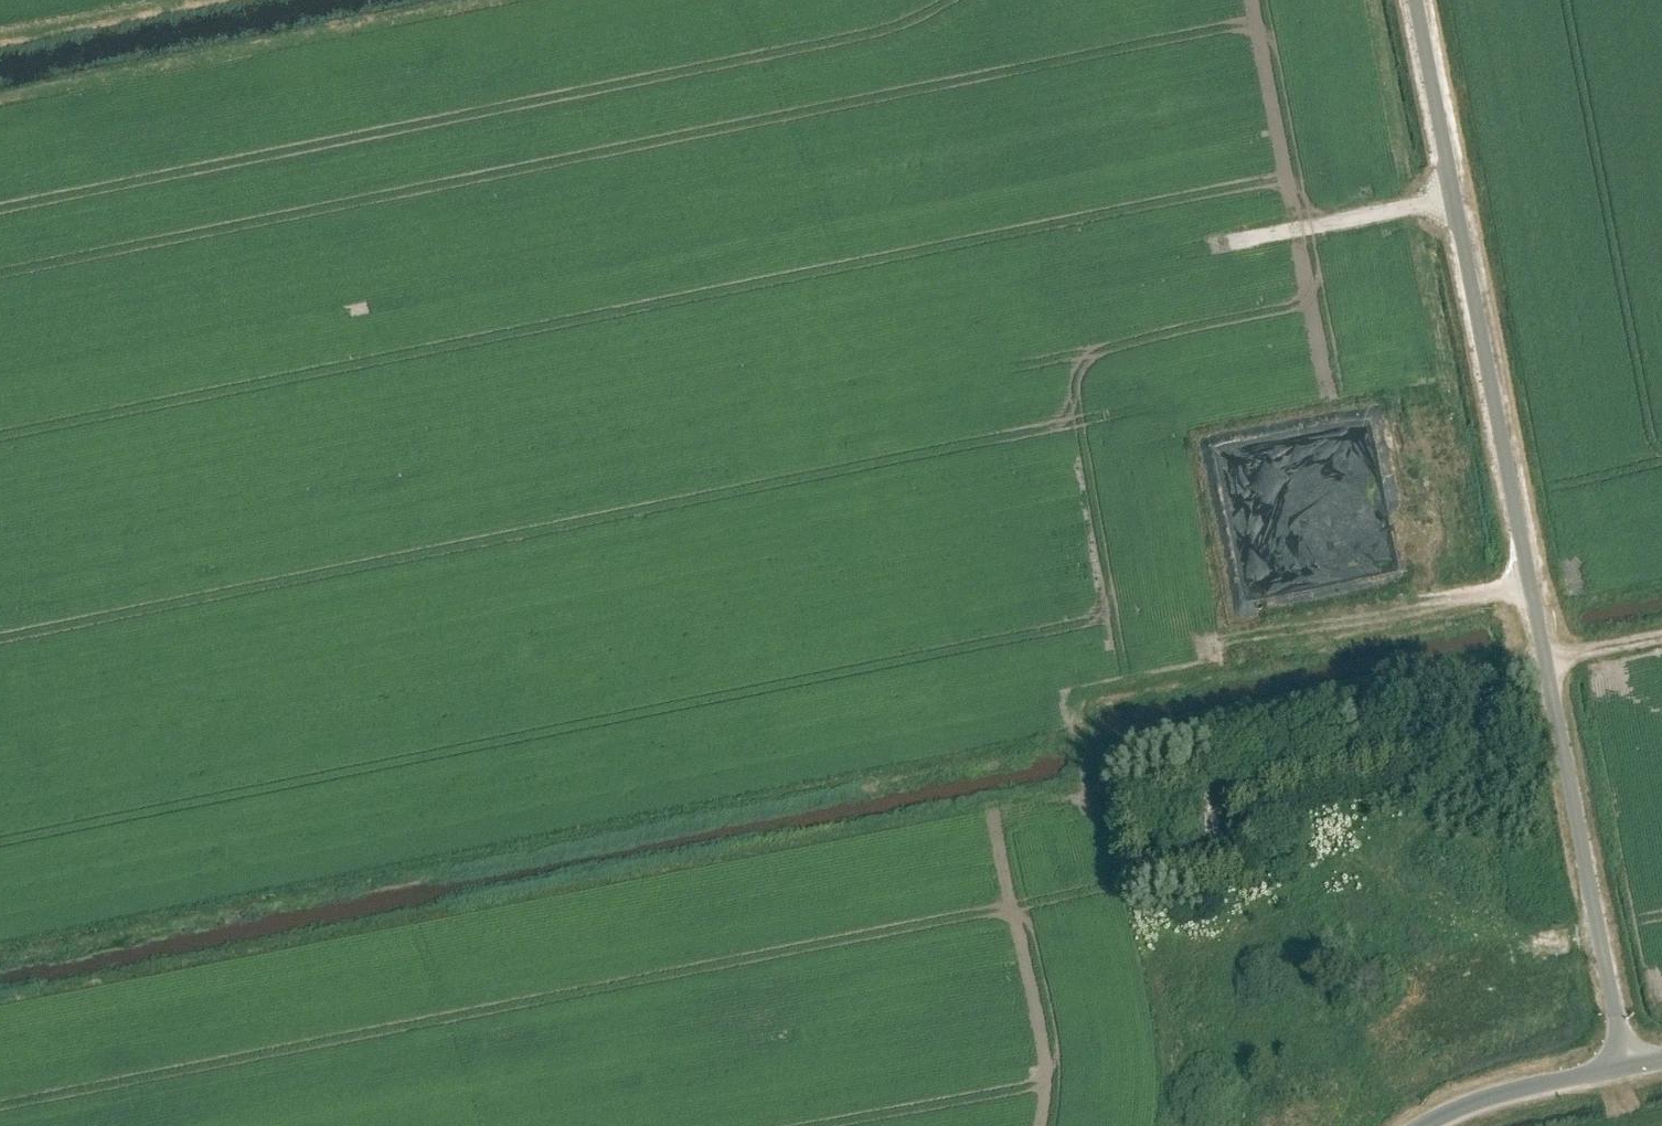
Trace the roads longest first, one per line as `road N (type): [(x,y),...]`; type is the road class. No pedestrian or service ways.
road 1 (unclassified): [(1623,1063),(1415,0)]
road 2 (unclassified): [(1417,1125),(1480,1098),(1623,1063)]

